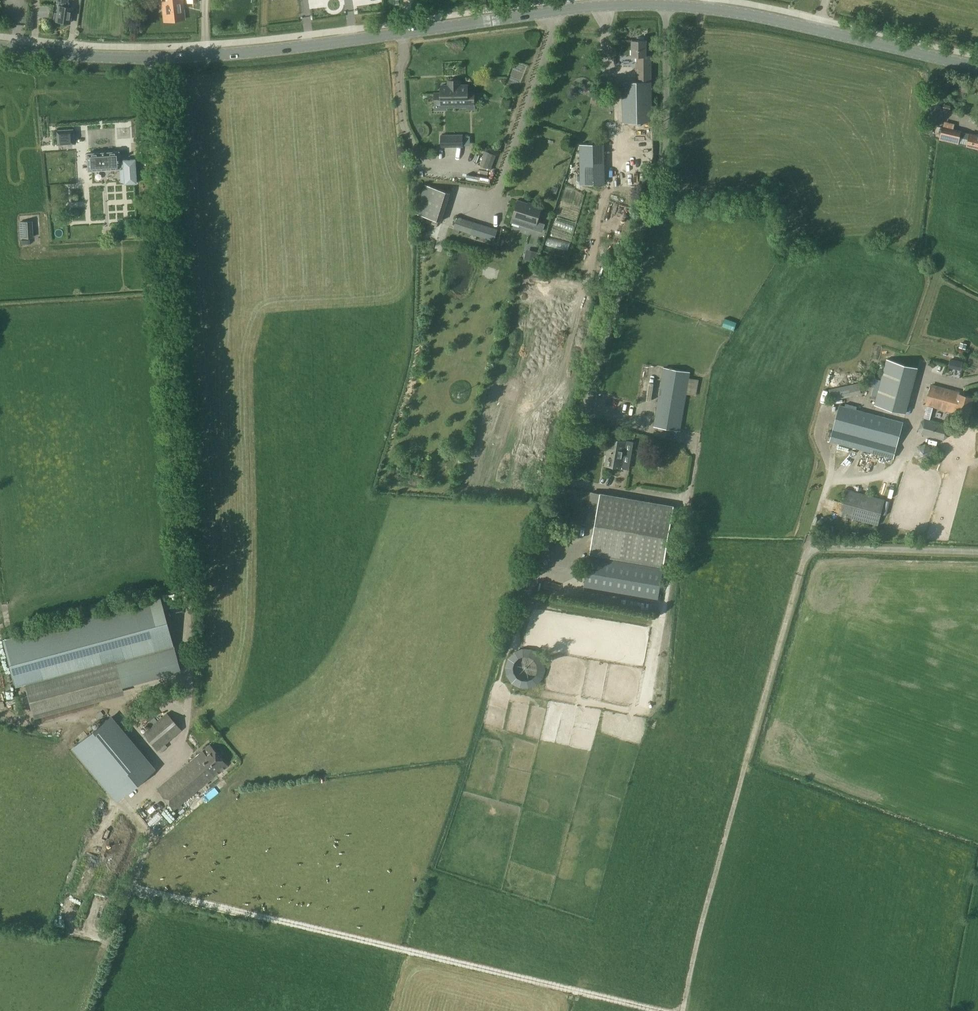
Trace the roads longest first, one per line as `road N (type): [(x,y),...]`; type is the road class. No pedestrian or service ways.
road 1 (tertiary): [(977,67),(786,21),(659,5),(153,58),(0,45)]
road 2 (track): [(977,552),(806,553),(684,1010)]
road 3 (track): [(667,1010),(132,887)]

